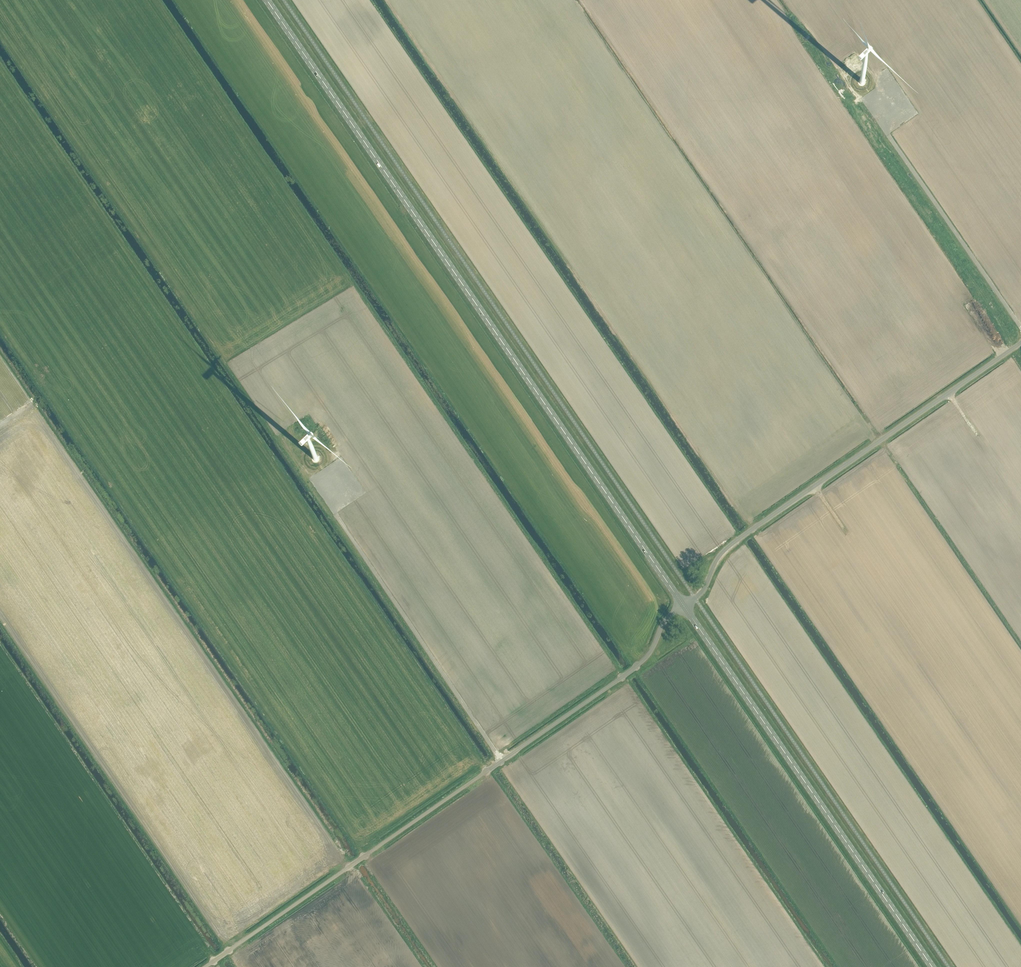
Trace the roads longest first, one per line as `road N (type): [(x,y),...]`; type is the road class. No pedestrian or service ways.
road 1 (primary): [(684,606),(267,0)]
road 2 (unclassified): [(205,966),(637,667),(667,617),(684,606)]
road 3 (primary): [(932,966),(684,606)]
road 4 (unclassified): [(684,606),(703,591),(726,549),(1020,343)]

